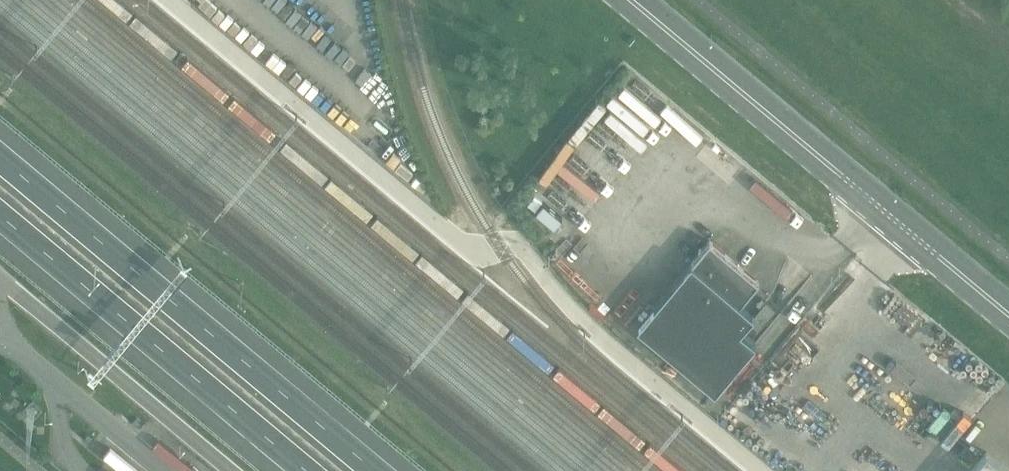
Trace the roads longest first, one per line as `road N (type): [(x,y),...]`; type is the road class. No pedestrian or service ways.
road 1 (unclassified): [(611,0),(1008,334)]
road 2 (motorway): [(376,470),(0,157)]
road 3 (unclassified): [(1008,314),(637,0)]
road 4 (motorway): [(0,234),(286,470)]

